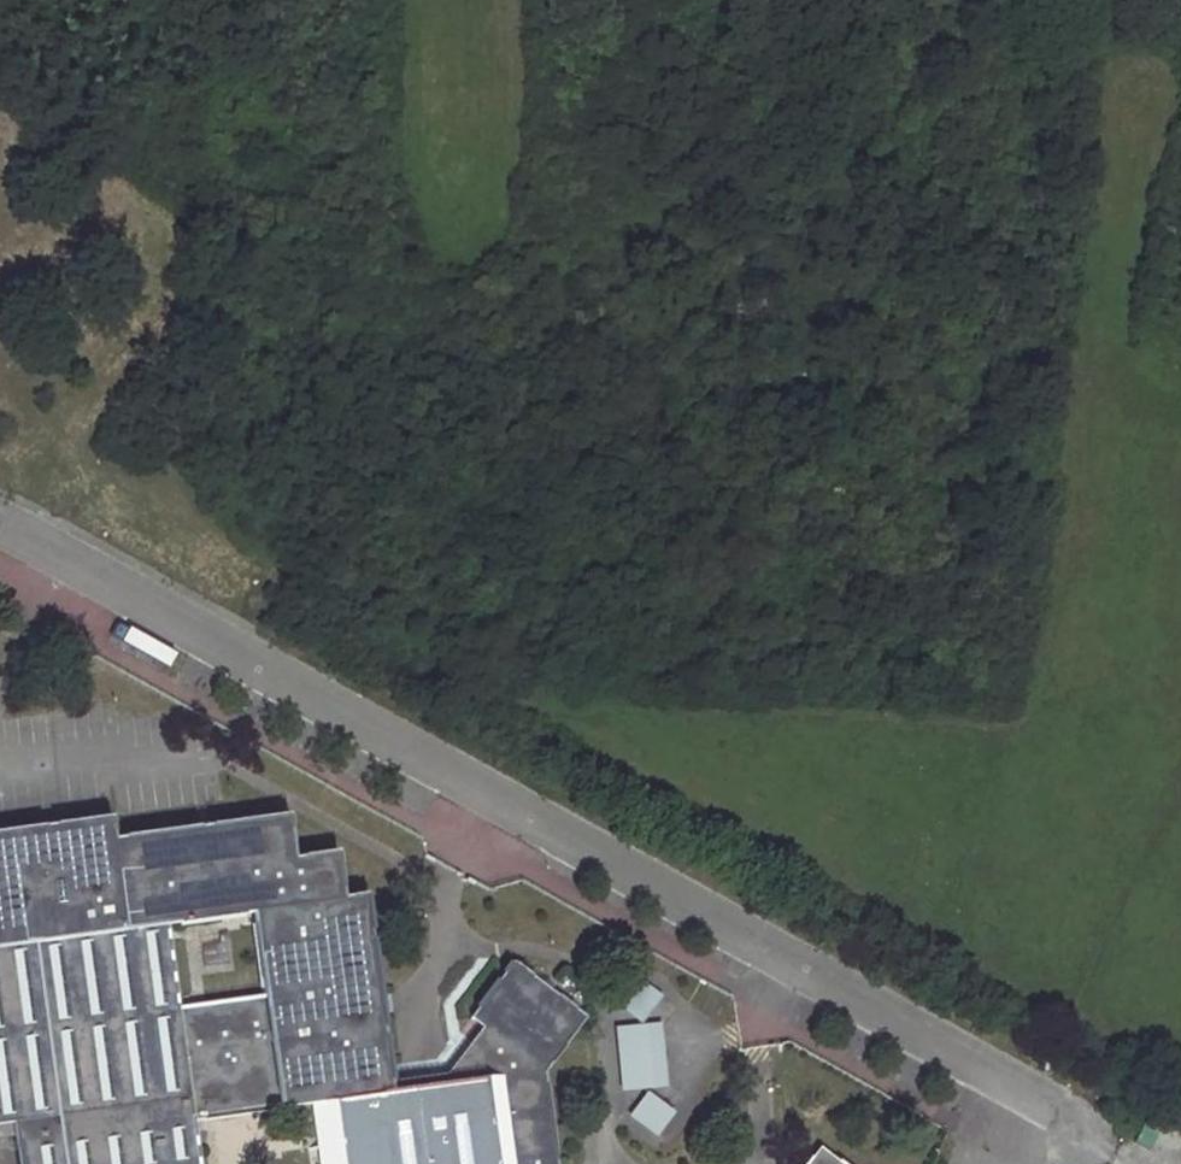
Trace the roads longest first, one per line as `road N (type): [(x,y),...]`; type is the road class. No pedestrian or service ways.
road 1 (unclassified): [(0,526),(214,639),(1107,1146)]

